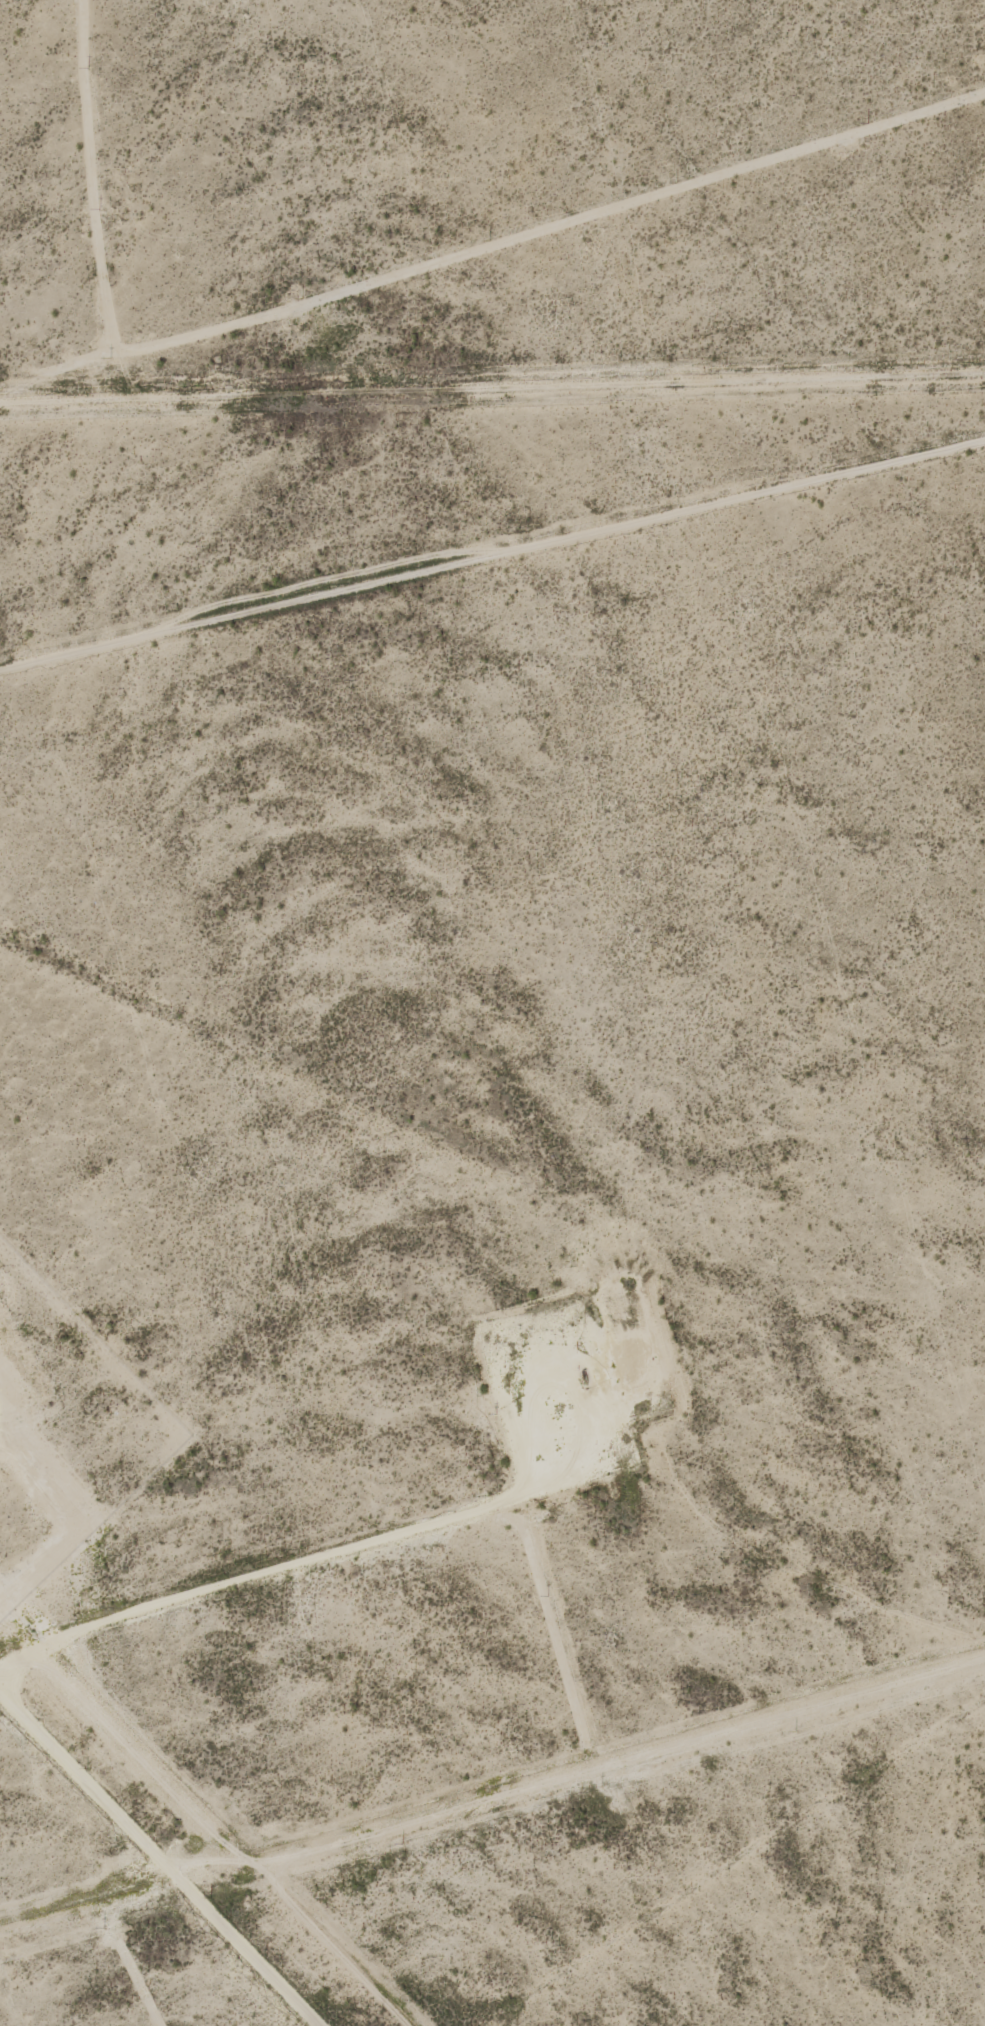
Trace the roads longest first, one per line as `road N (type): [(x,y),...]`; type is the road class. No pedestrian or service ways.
road 1 (track): [(324,2025),(0,1690)]

